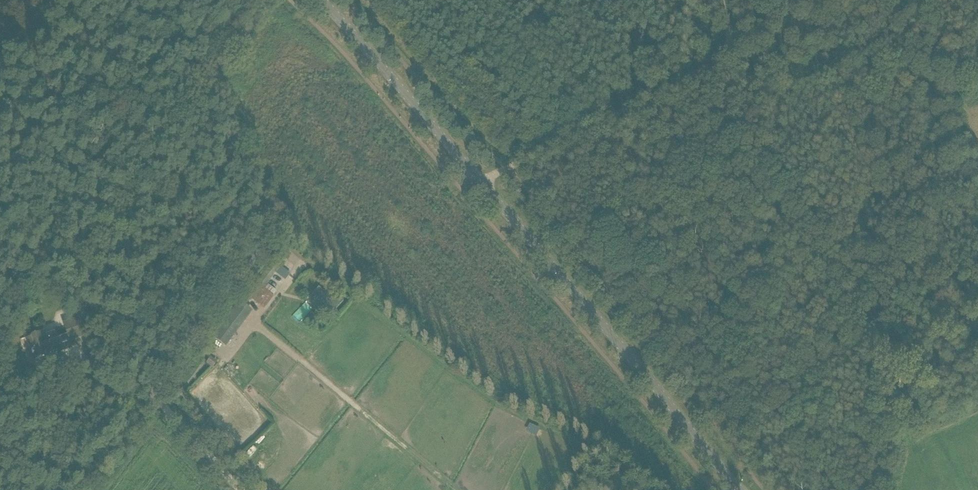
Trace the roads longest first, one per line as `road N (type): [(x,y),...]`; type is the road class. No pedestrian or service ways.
road 1 (tertiary): [(742,489),(322,0)]
road 2 (residential): [(152,394),(272,235),(273,217),(211,90),(212,72),(275,0)]
road 3 (track): [(724,0),(732,47),(715,66),(505,167)]
road 4 (track): [(732,47),(751,48),(810,78),(897,82),(961,103)]
road 5 (track): [(239,489),(152,394)]

